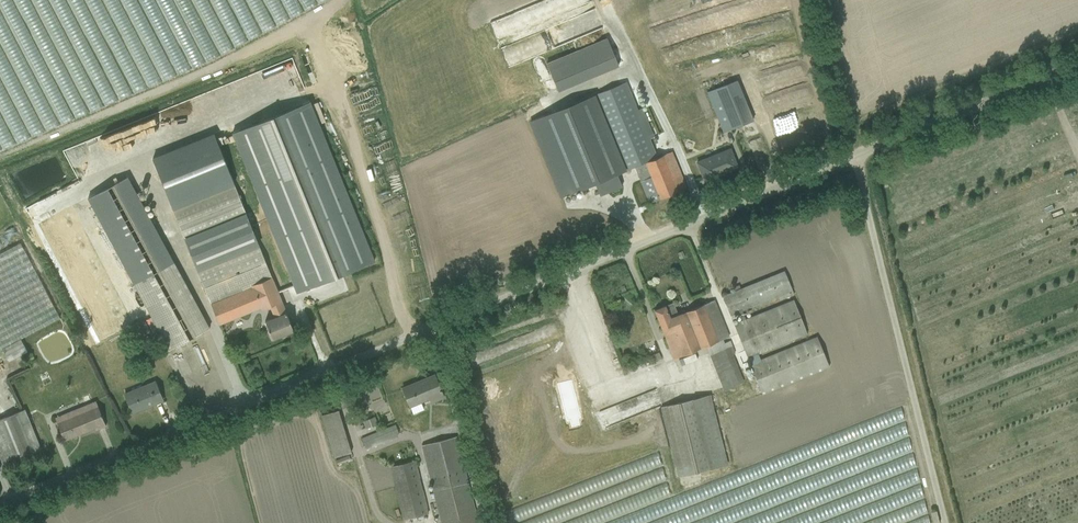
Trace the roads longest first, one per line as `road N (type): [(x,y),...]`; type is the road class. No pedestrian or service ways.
road 1 (unclassified): [(853,149),(0,499)]
road 2 (unclassified): [(853,149),(947,522)]
road 3 (unclassified): [(1077,59),(853,149)]

